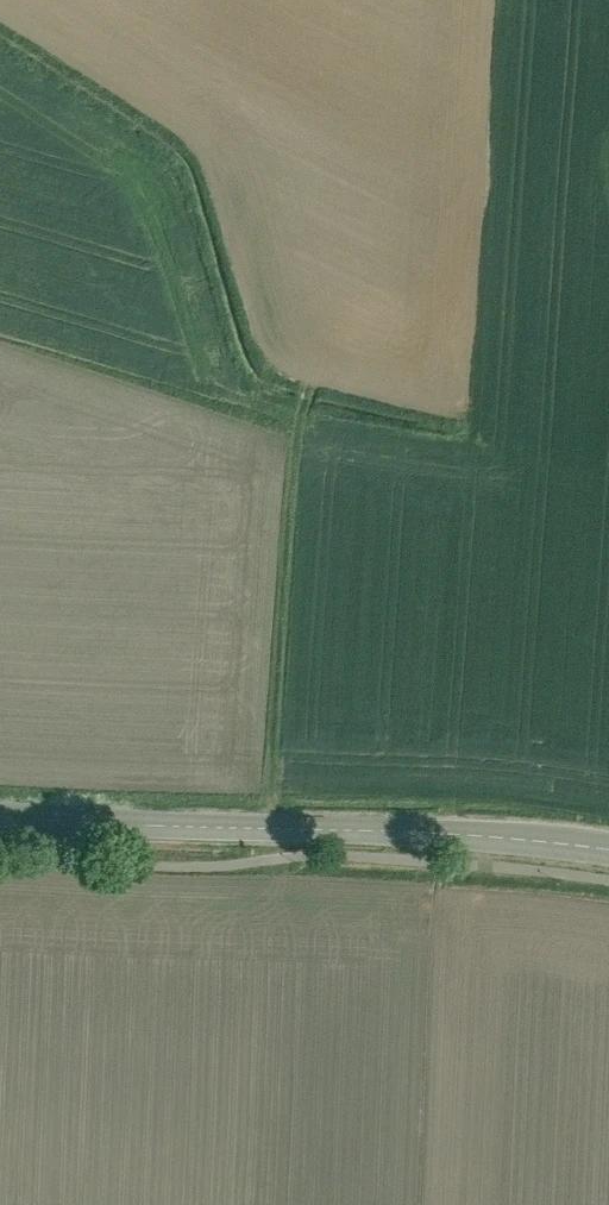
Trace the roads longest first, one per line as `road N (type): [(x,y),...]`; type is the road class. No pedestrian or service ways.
road 1 (secondary): [(608,849),(440,834),(0,818)]

